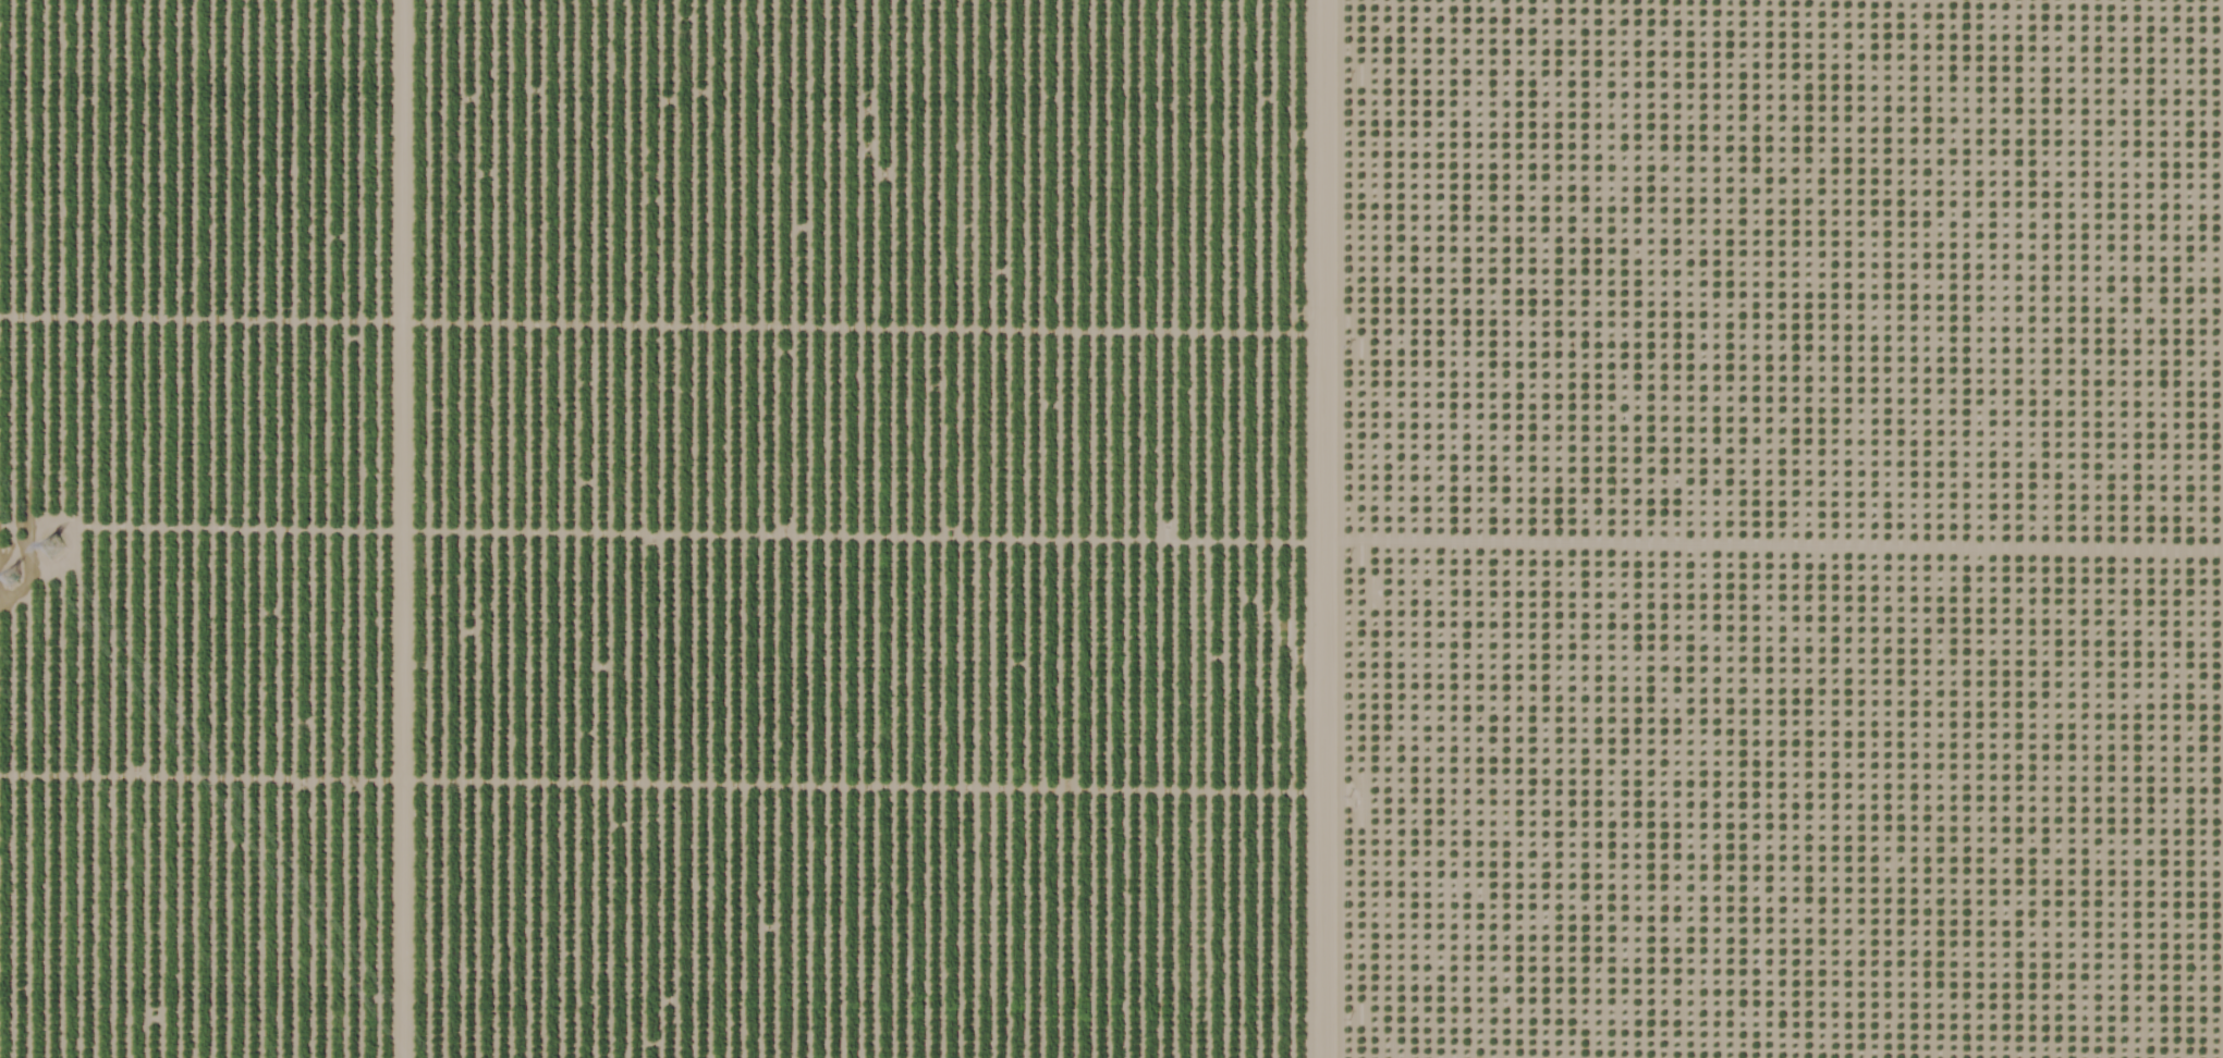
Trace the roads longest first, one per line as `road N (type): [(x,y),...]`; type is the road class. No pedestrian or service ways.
road 1 (tertiary): [(1346,1057),(1356,0)]

